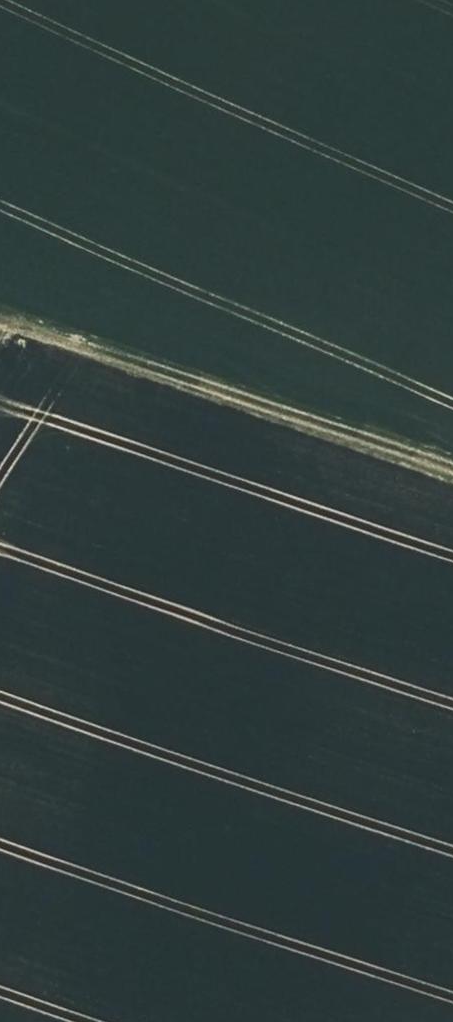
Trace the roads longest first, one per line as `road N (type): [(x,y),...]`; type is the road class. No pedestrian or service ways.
road 1 (track): [(0,333),(452,482)]

